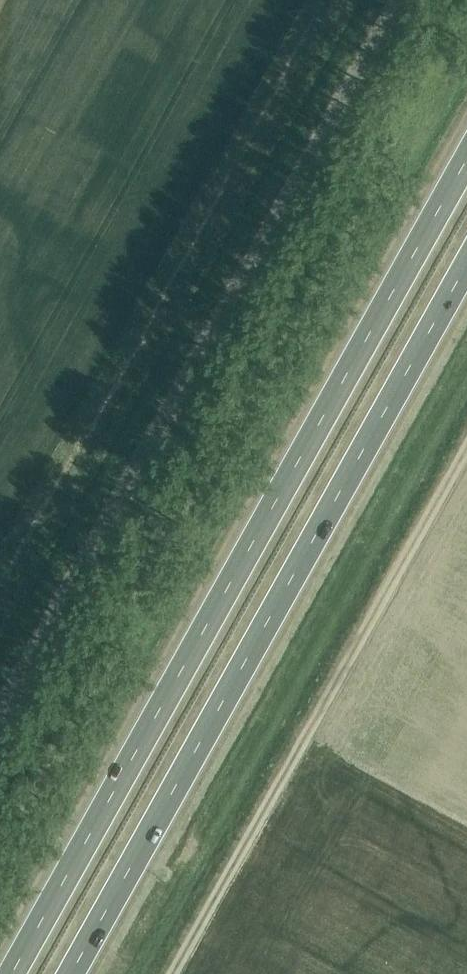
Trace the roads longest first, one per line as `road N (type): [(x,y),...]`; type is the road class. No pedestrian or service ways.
road 1 (trunk): [(466,157),(11,973)]
road 2 (trunk): [(69,973),(466,262)]
road 3 (unclassified): [(0,707),(388,0)]

